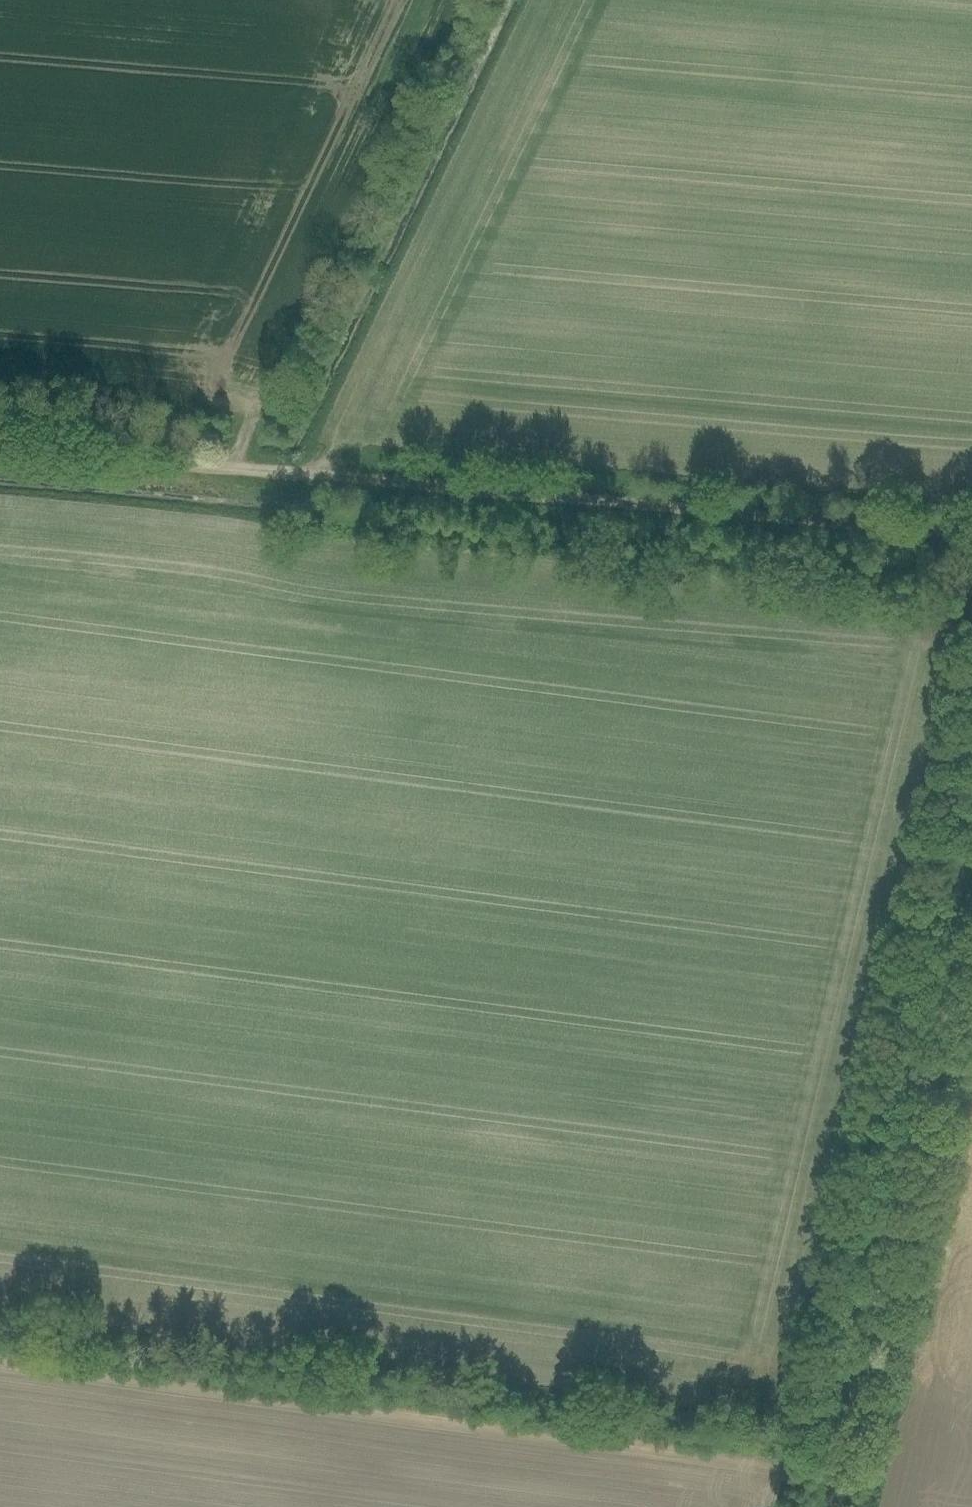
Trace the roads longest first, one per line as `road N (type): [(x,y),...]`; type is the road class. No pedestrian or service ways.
road 1 (track): [(971,538),(0,445)]
road 2 (track): [(971,906),(835,1506)]

